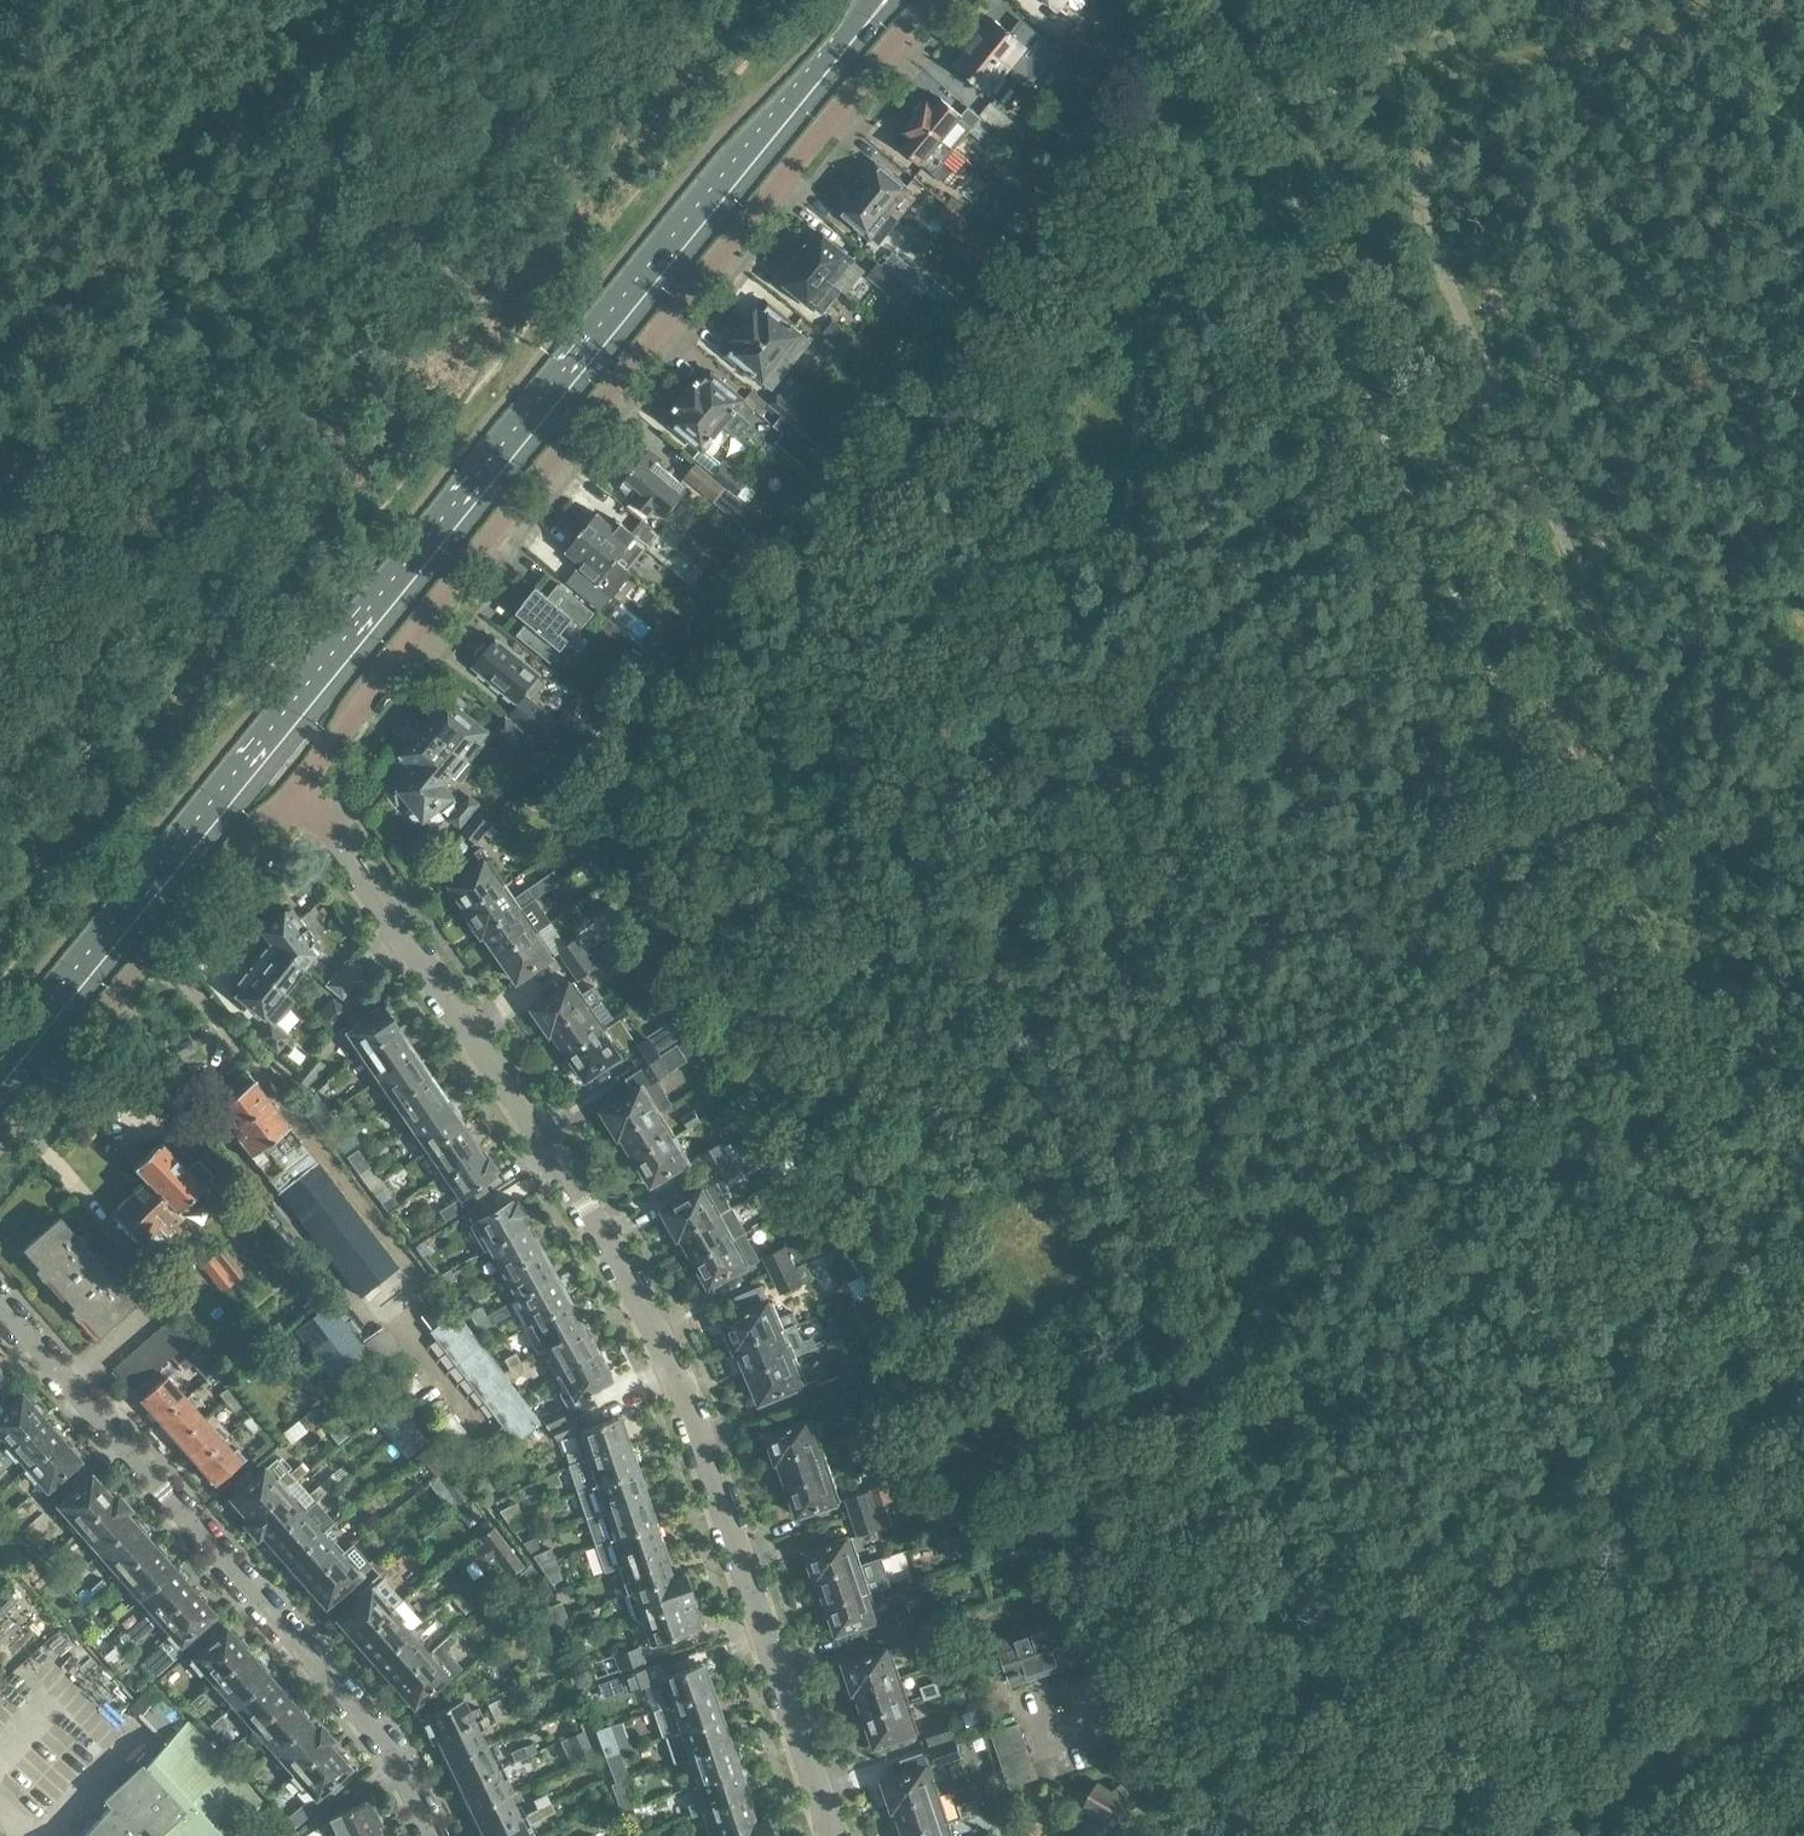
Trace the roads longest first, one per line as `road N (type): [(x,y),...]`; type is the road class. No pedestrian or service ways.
road 1 (primary): [(0,1069),(886,0)]
road 2 (residential): [(836,1835),(723,1482),(641,1288),(299,785)]
road 3 (track): [(1210,0),(1455,555),(1648,1101)]
road 4 (residential): [(299,785),(624,372),(940,0)]
road 5 (residential): [(430,1835),(375,1723),(0,1306)]
road 6 (track): [(1699,1441),(1673,1530),(1605,1612),(1423,1714),(1346,1724),(1275,1702),(1208,1710)]
road 7 (track): [(1648,1101),(1601,1098),(1256,974),(1126,871)]
road 8 (residential): [(0,1140),(257,823),(299,785)]
road 9 (track): [(1648,1101),(1690,1247),(1672,1333),(1674,1399),(1699,1441)]
road 10 (track): [(1455,555),(1286,454),(1138,419)]
road 11 (track): [(1692,1714),(1610,1791),(1527,1835)]
road 12 (track): [(1699,1441),(1738,1515),(1758,1588),(1774,1605)]
road 13 (track): [(1692,1714),(1774,1605)]

